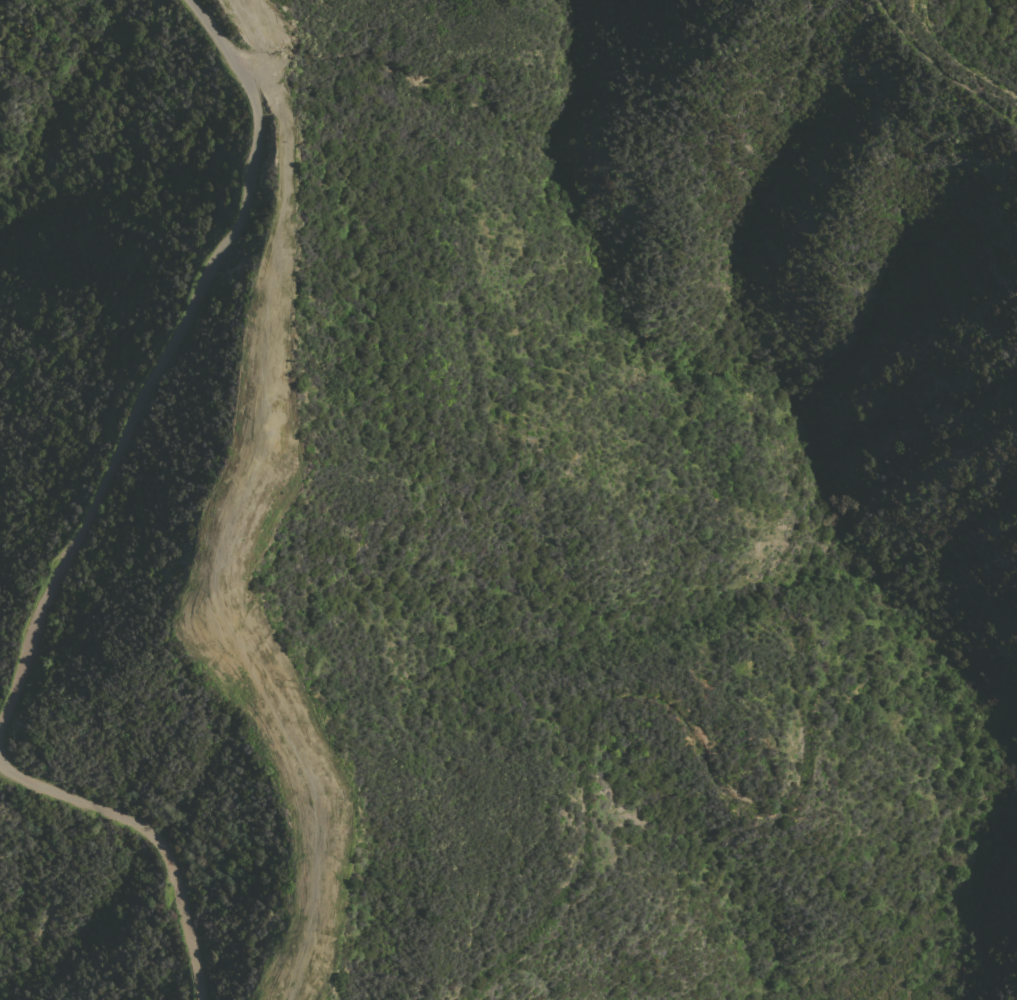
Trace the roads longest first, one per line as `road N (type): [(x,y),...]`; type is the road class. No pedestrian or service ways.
road 1 (track): [(0,727),(140,399),(244,215),(257,118),(244,79),(186,0)]
road 2 (track): [(202,999),(183,896),(152,833),(0,762)]

